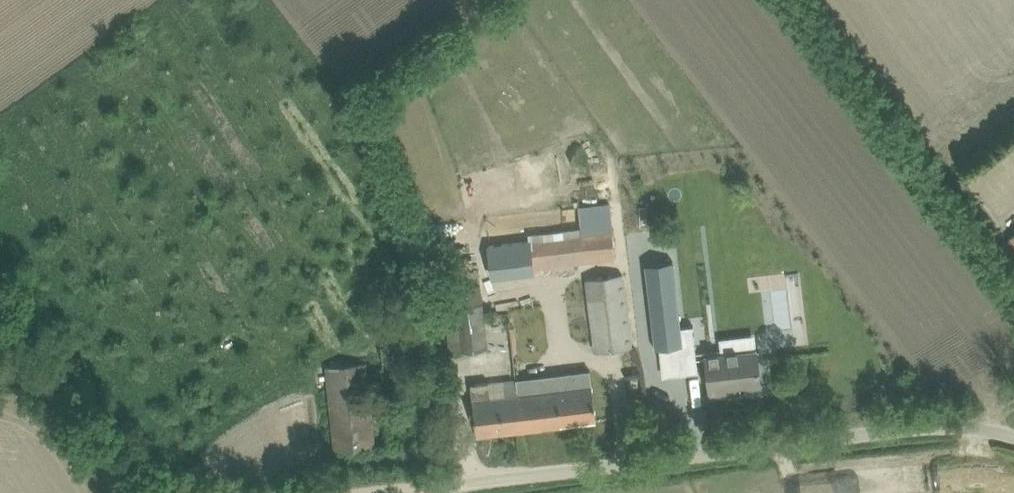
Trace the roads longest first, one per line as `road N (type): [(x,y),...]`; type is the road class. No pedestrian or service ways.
road 1 (unclassified): [(1013,435),(962,427),(425,488)]
road 2 (track): [(0,374),(32,378),(129,492)]

